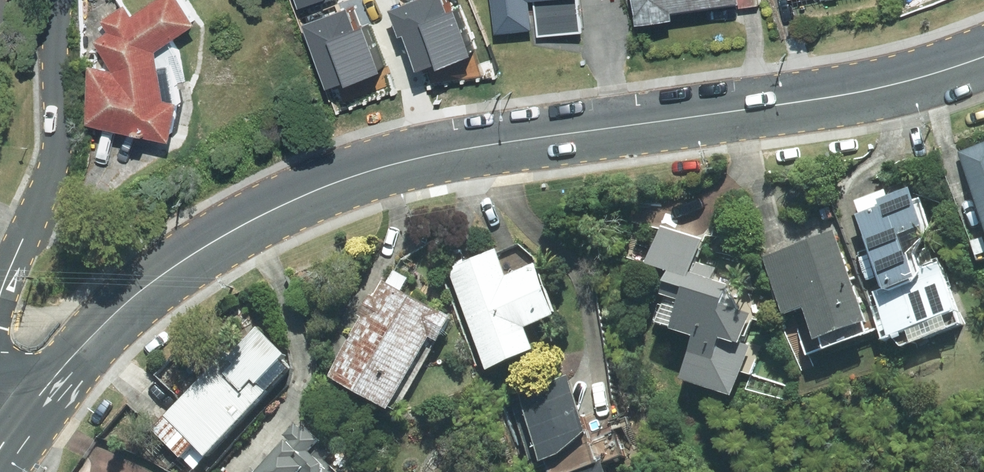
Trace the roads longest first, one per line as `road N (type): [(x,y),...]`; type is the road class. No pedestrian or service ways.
road 1 (tertiary): [(29,409),(85,338),(159,279),(337,178),(839,97),(983,55)]
road 2 (residential): [(61,0),(53,162),(0,298)]

